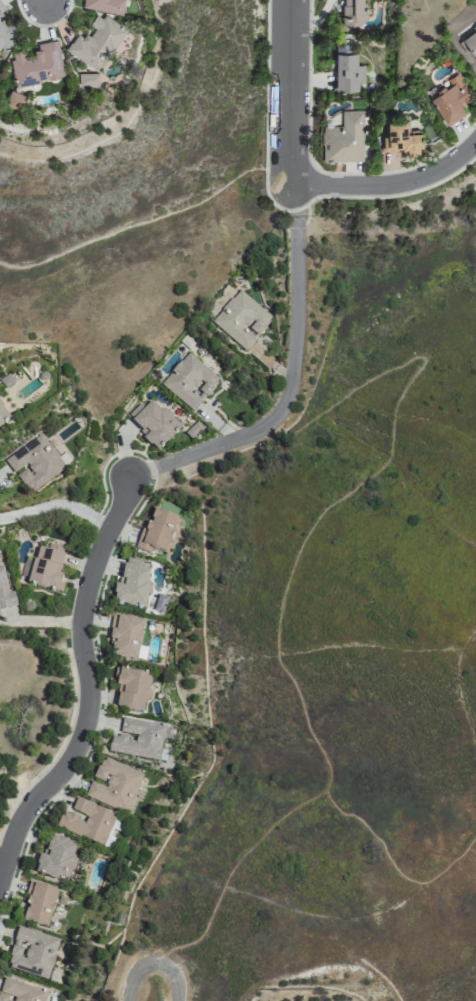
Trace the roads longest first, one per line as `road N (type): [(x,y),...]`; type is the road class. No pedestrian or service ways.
road 1 (residential): [(0,880),(22,819),(79,742),(88,701),(83,601),(127,475)]
road 2 (residential): [(475,143),(412,180),(291,184)]
road 3 (residential): [(293,0),(291,184)]

